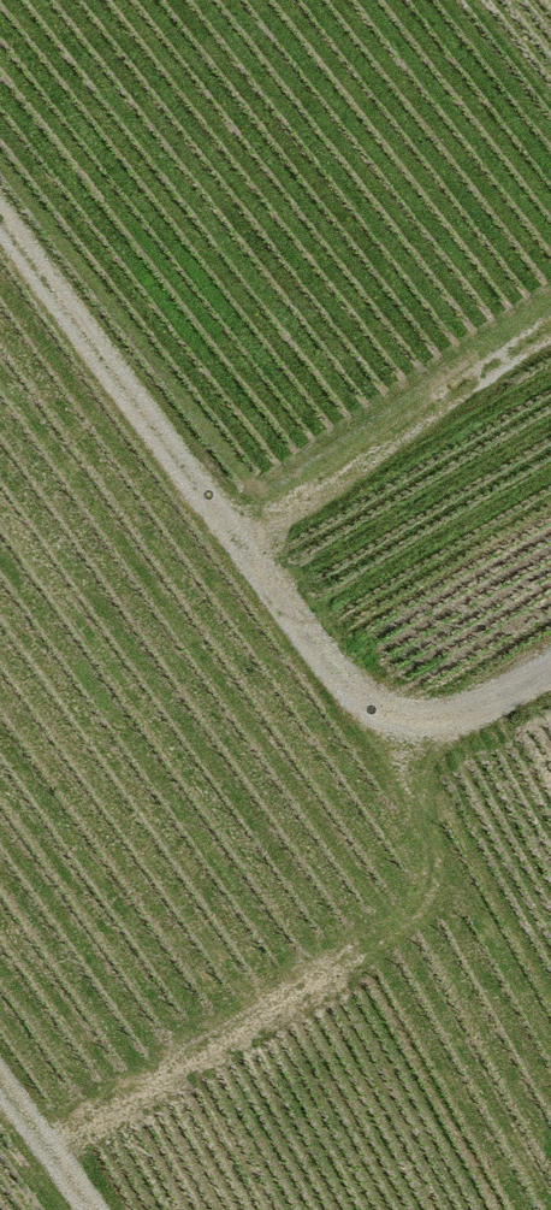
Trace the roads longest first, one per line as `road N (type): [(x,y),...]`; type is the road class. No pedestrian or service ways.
road 1 (track): [(0,207),(373,721),(413,732),(438,725),(550,666)]
road 2 (track): [(240,538),(550,336)]
road 3 (track): [(0,1081),(91,1209)]

